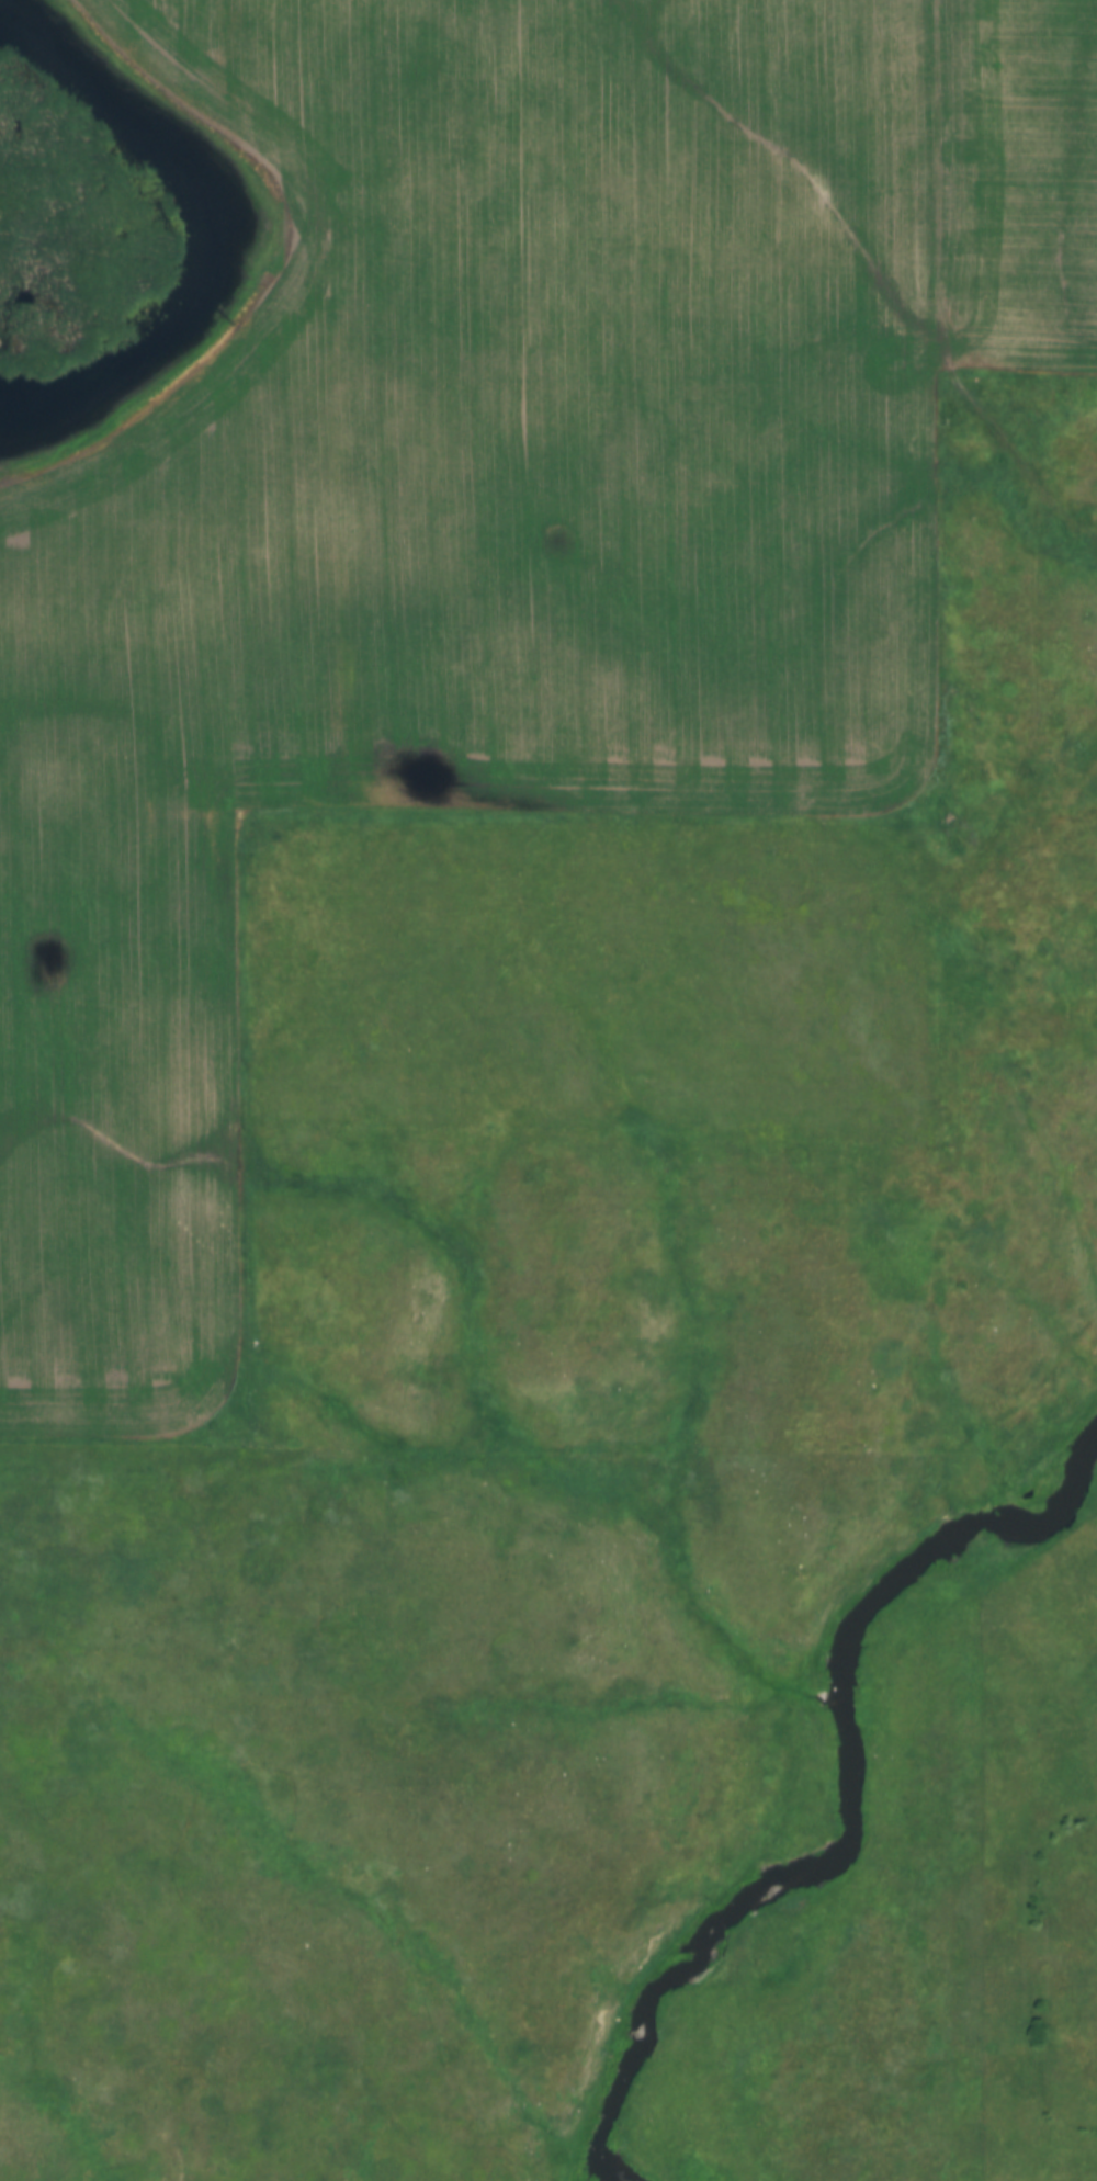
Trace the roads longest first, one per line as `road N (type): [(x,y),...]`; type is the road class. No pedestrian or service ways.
road 1 (track): [(948,306),(946,0)]

